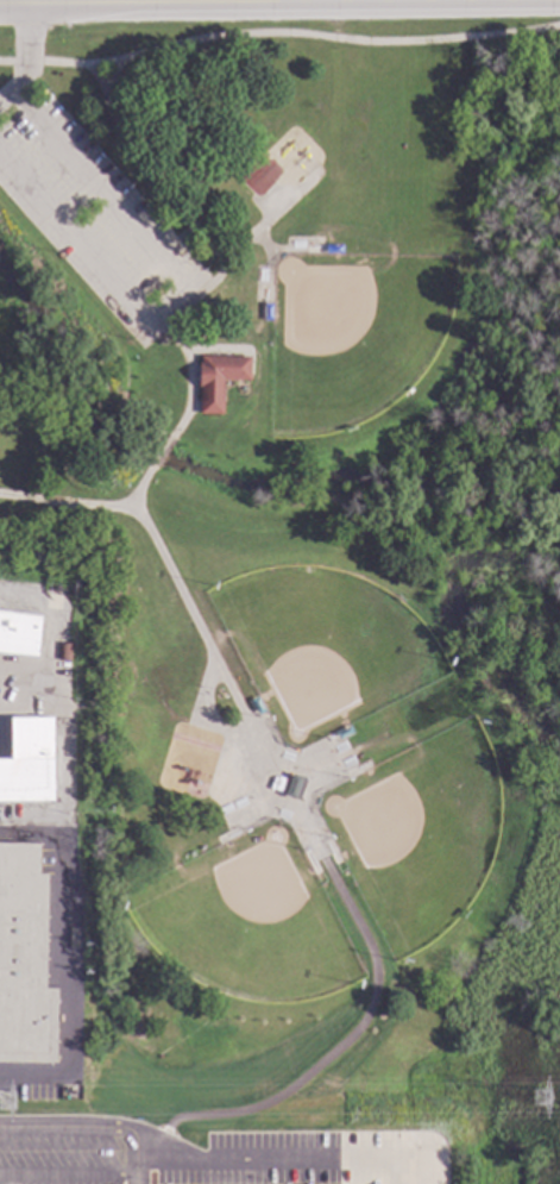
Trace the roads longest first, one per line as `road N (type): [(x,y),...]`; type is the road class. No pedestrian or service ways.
road 1 (tertiary): [(559,1),(0,5)]
road 2 (track): [(131,507),(0,492)]

